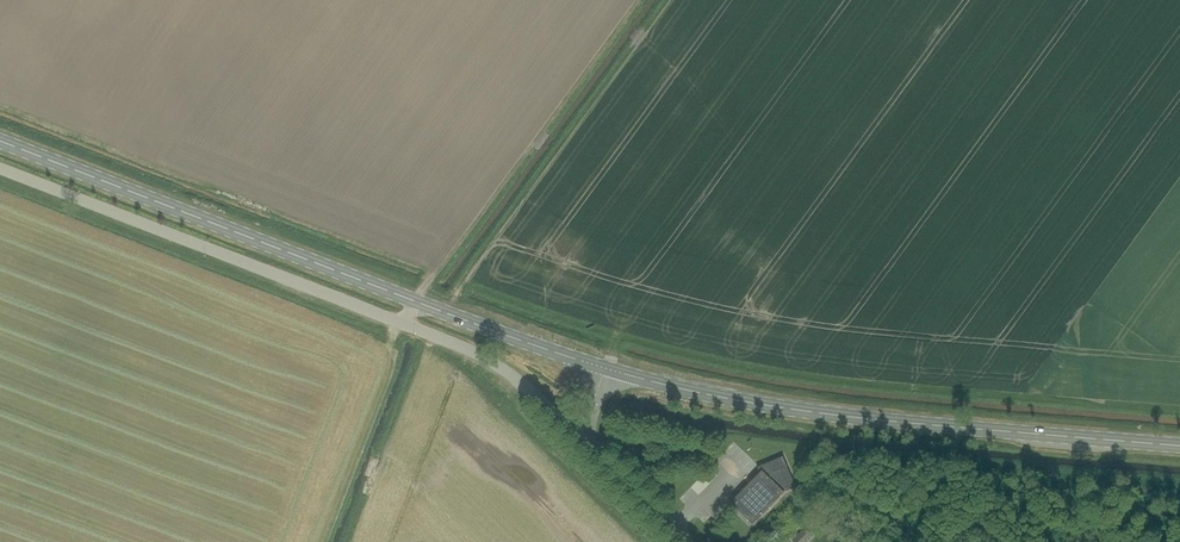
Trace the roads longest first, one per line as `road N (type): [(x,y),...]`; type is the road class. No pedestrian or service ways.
road 1 (secondary): [(604,368),(0,141)]
road 2 (unclassified): [(577,435),(507,370),(412,324),(0,168)]
road 3 (secondary): [(1179,445),(801,411),(604,368)]
road 4 (residential): [(687,541),(577,435)]

